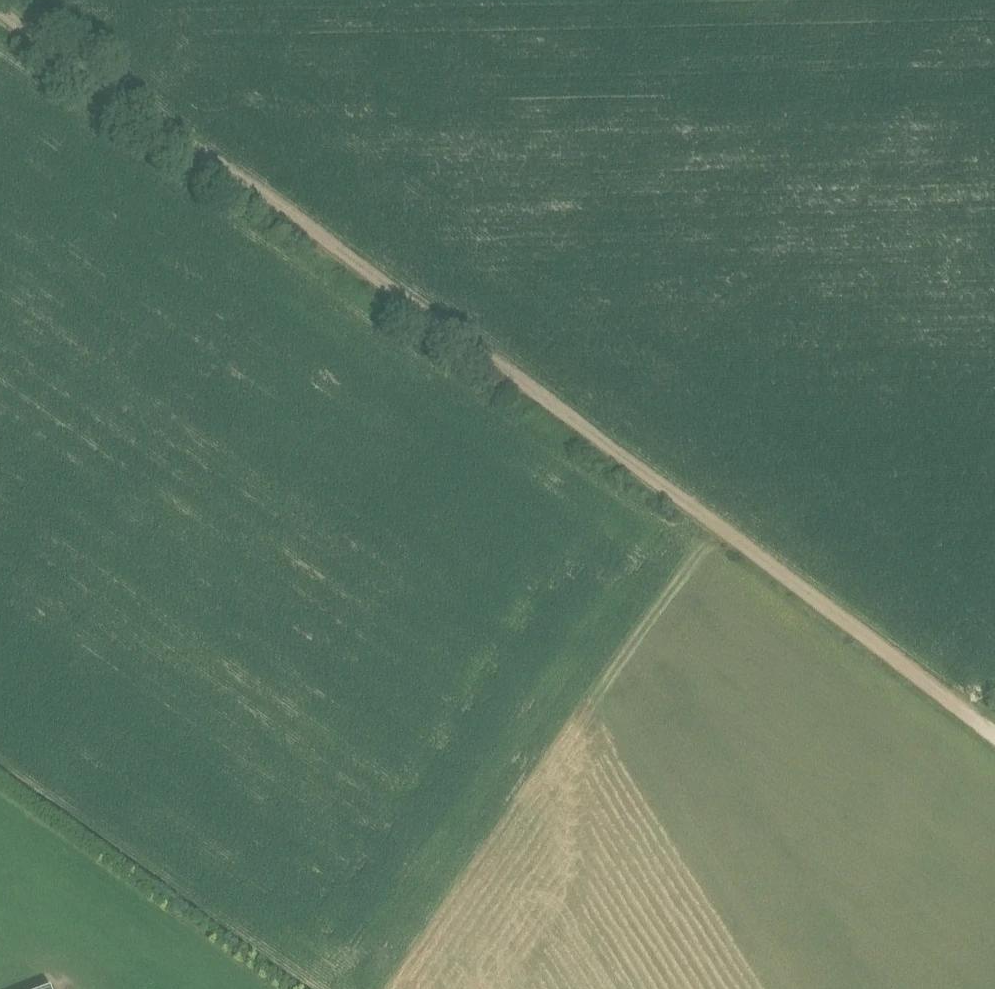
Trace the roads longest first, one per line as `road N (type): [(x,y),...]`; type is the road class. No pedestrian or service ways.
road 1 (track): [(0,10),(994,726)]

